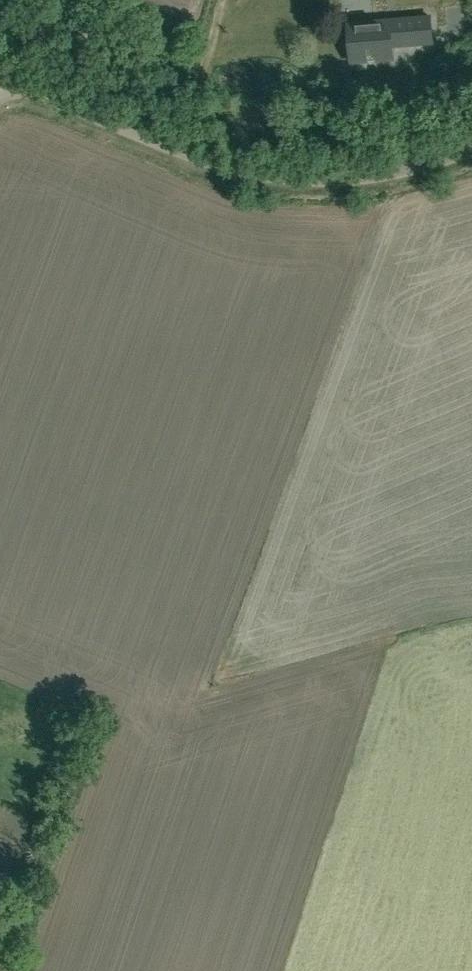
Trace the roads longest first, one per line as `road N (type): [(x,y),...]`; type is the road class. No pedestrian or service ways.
road 1 (unclassified): [(0,80),(205,163),(269,176),(363,180),(471,148)]

